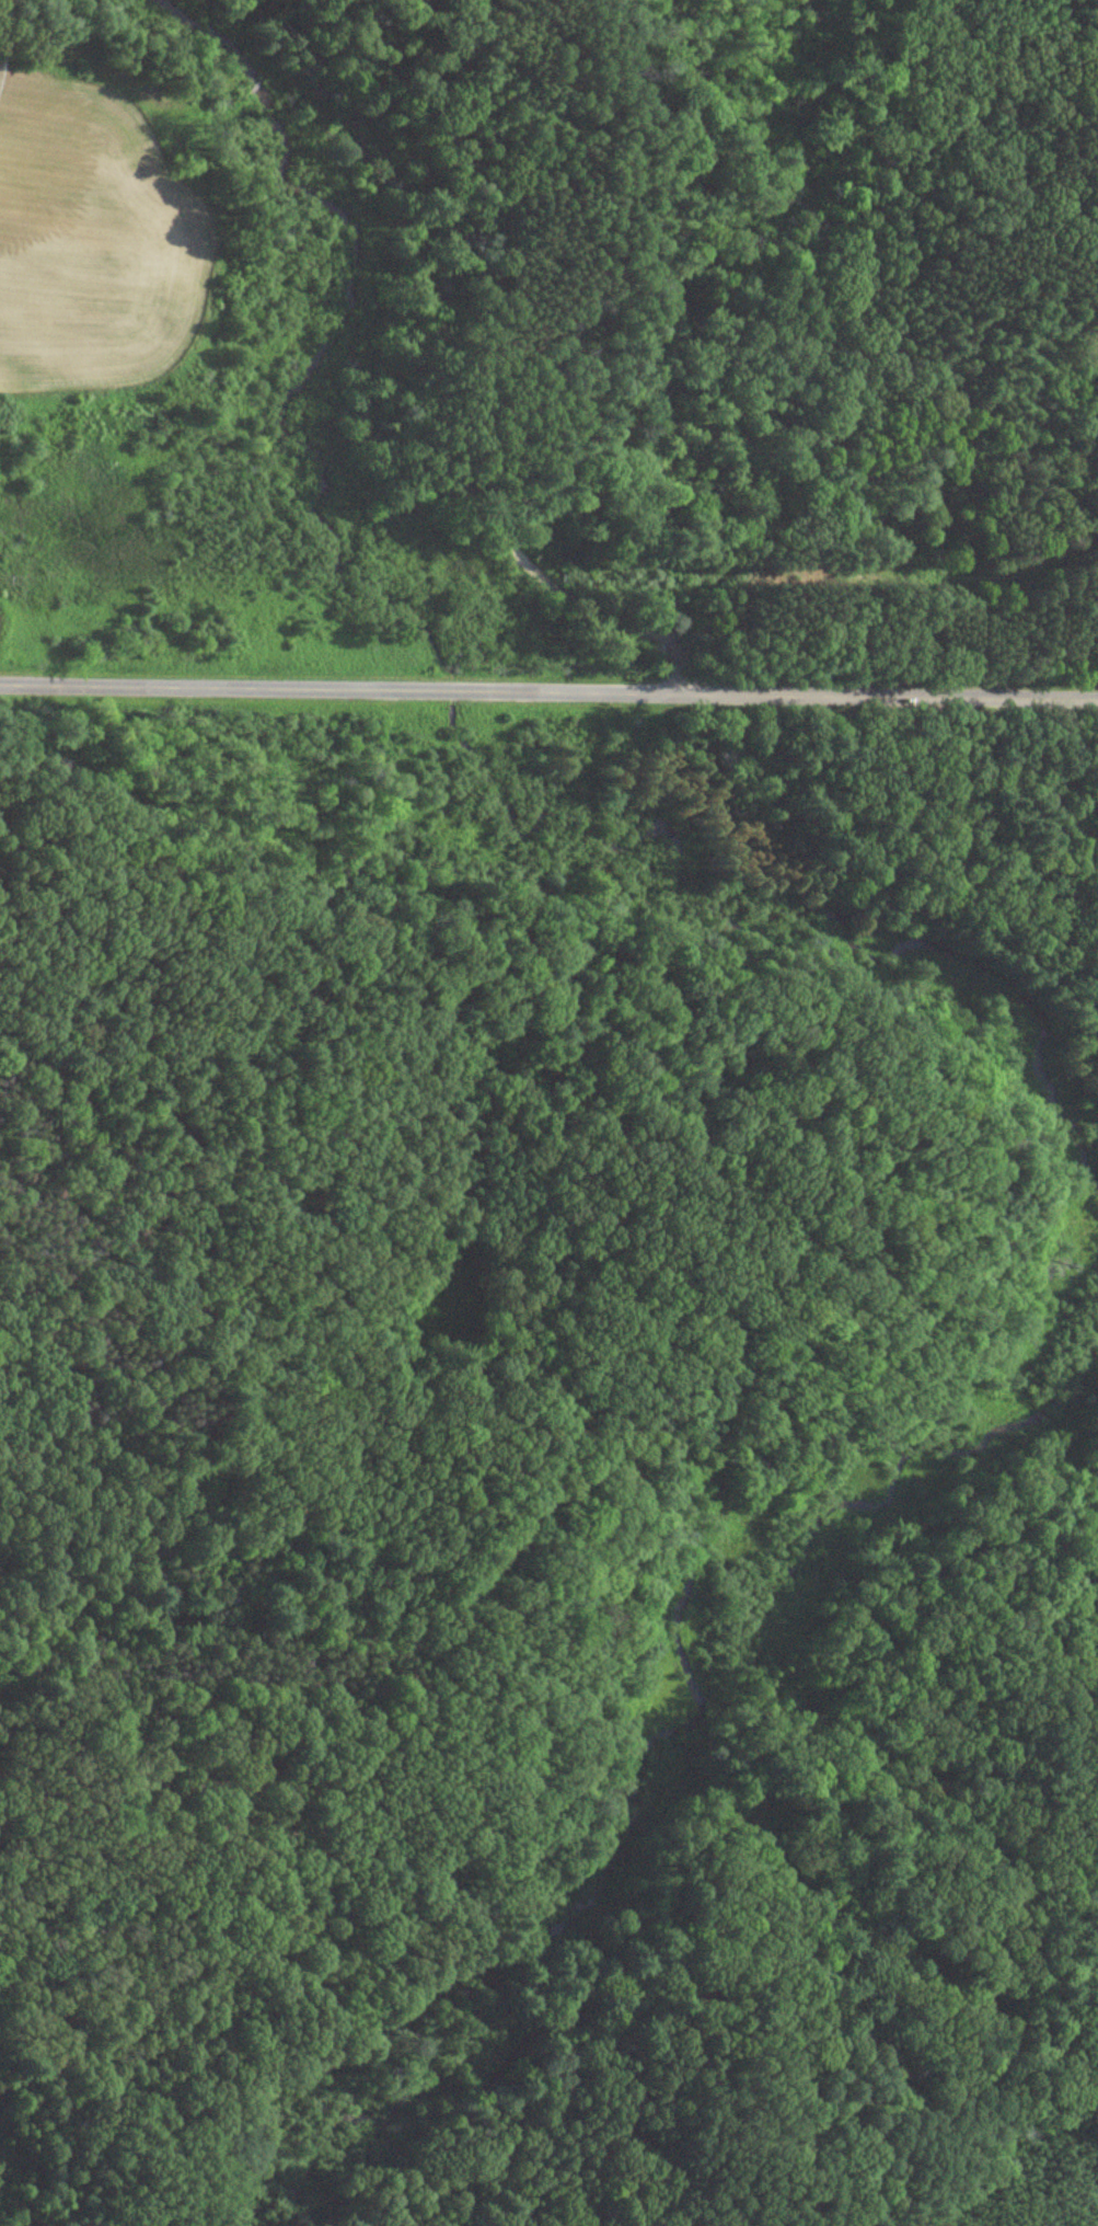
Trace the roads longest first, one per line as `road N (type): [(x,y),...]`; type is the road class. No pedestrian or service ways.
road 1 (residential): [(1097,695),(0,685)]
road 2 (residential): [(684,690),(680,653),(575,600),(494,532),(444,448),(436,355),(456,149),(432,48),(432,0)]
road 3 (track): [(1097,2030),(1044,2056),(1018,2090),(992,2101),(944,2147),(914,2153),(900,2167),(888,2225)]

